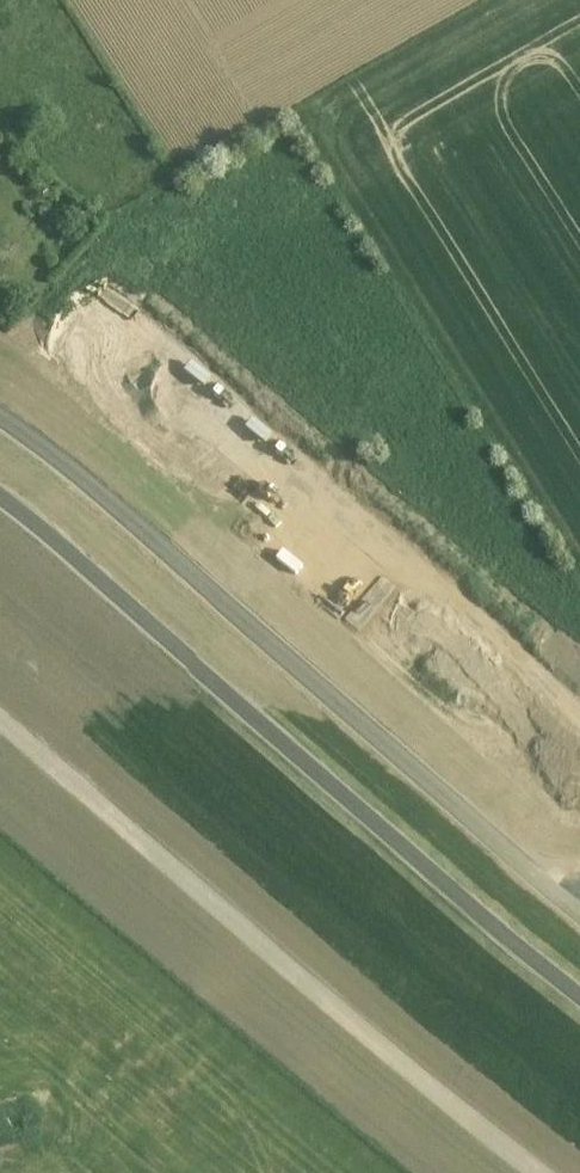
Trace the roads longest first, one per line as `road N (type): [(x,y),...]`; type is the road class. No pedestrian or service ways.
road 1 (unclassified): [(0,419),(110,496),(285,658),(570,901)]
road 2 (track): [(543,1172),(0,720)]

